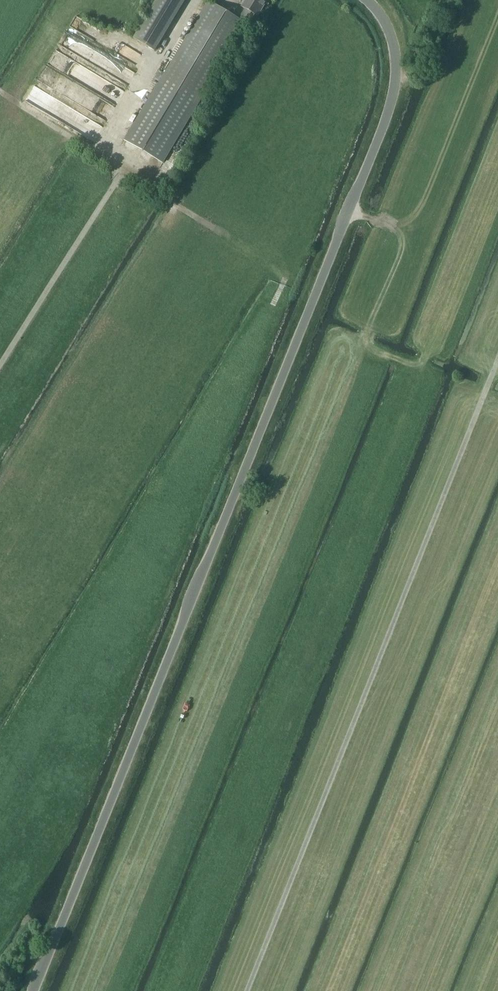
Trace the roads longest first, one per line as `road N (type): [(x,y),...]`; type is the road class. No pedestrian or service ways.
road 1 (unclassified): [(35,990),(389,112),(395,52),(367,0)]
road 2 (track): [(247,990),(497,358)]
road 3 (track): [(198,0),(108,138),(123,171),(0,365)]
road 4 (track): [(0,91),(215,229)]

